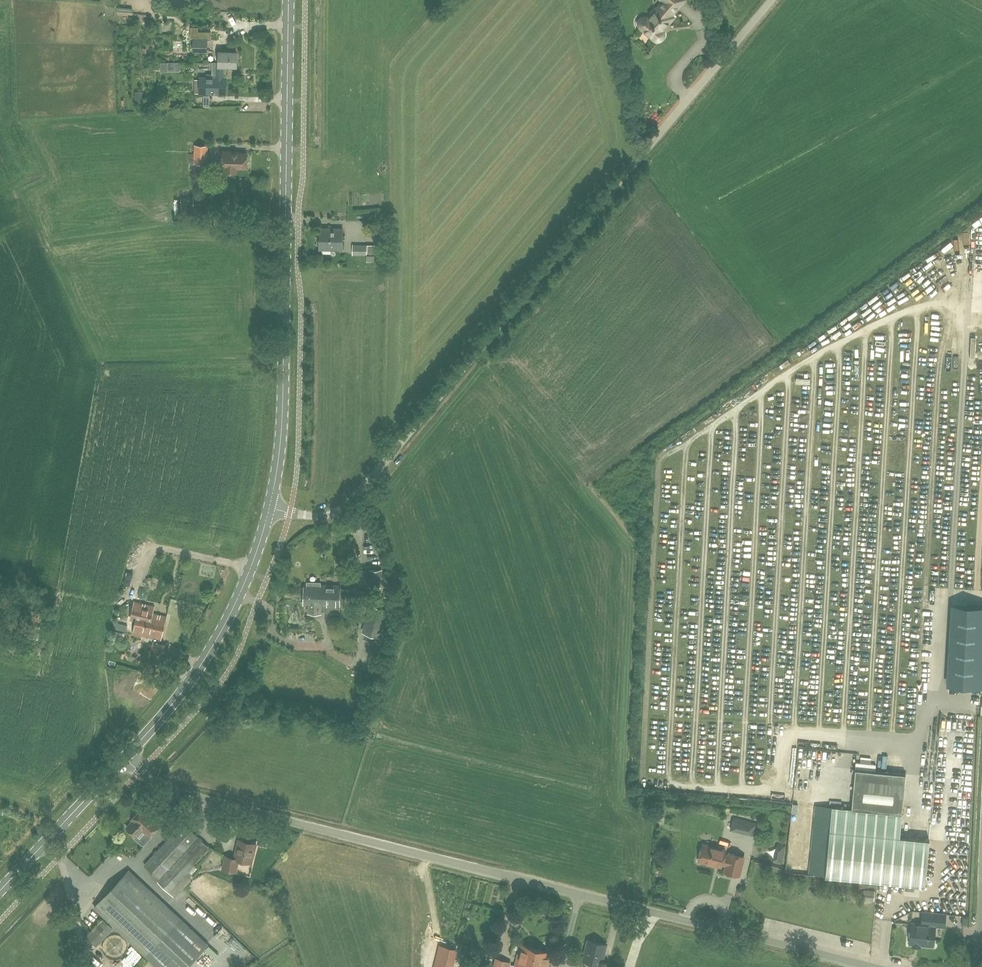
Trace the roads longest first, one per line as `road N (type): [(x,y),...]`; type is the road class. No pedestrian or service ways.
road 1 (unclassified): [(868,966),(183,796),(156,785),(127,757)]
road 2 (unclassified): [(770,0),(357,501),(325,515),(271,507)]
road 3 (secondary): [(271,507),(281,445),(289,0)]
road 4 (secondary): [(127,757),(216,643),(271,507)]
road 5 (secondary): [(0,889),(127,757)]

